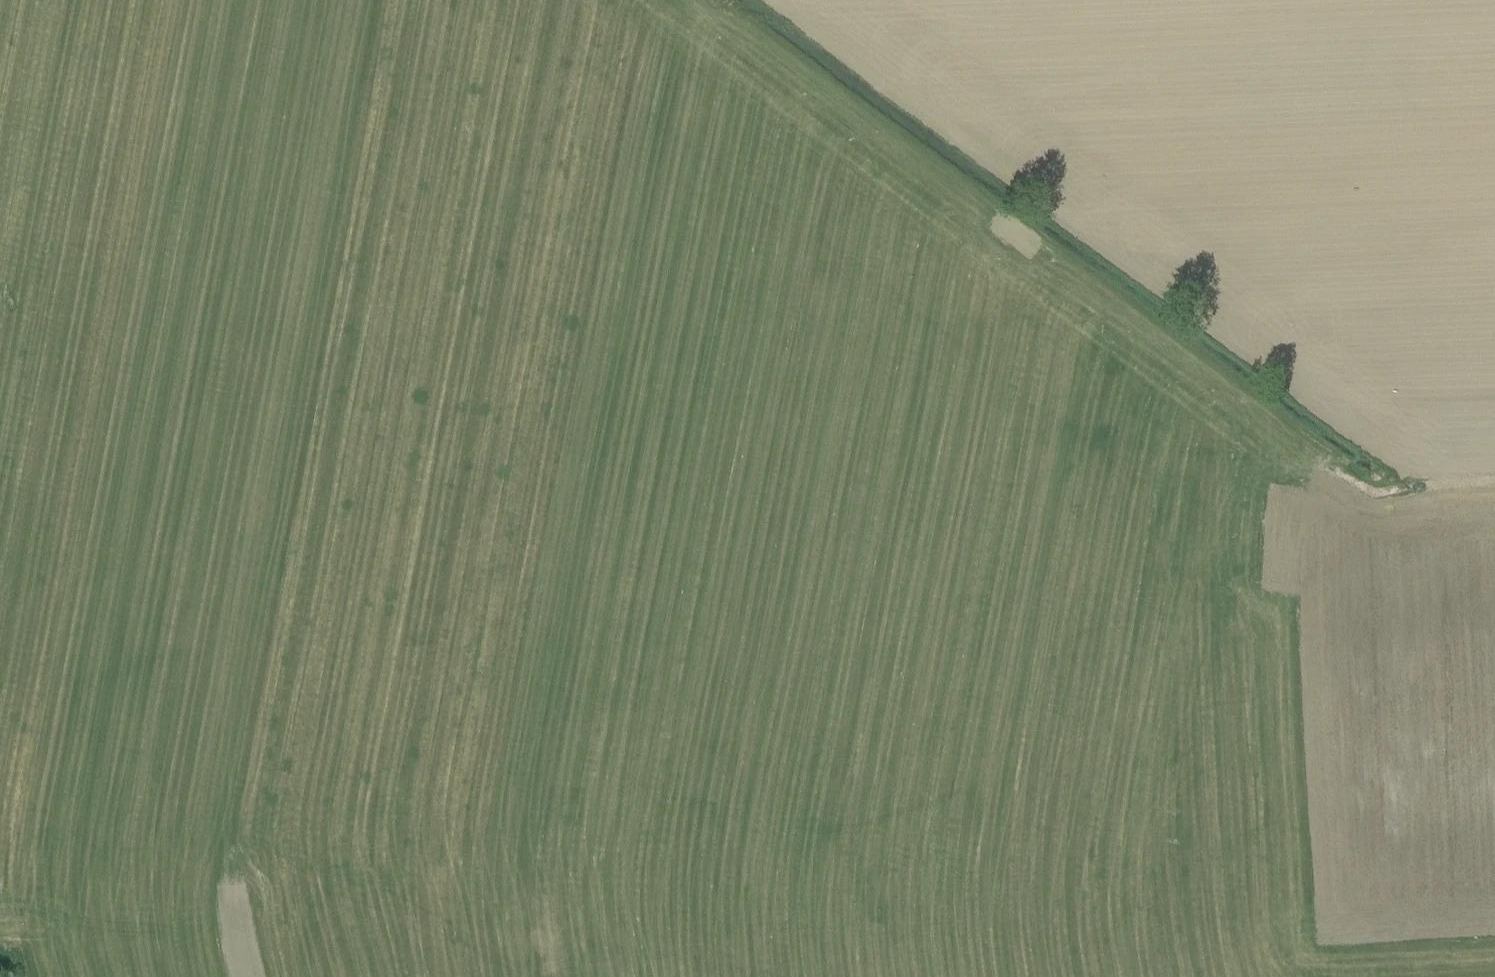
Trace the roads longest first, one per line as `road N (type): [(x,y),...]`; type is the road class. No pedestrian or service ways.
road 1 (track): [(703,0),(1330,468)]
road 2 (track): [(1494,481),(1379,491),(1330,468)]

